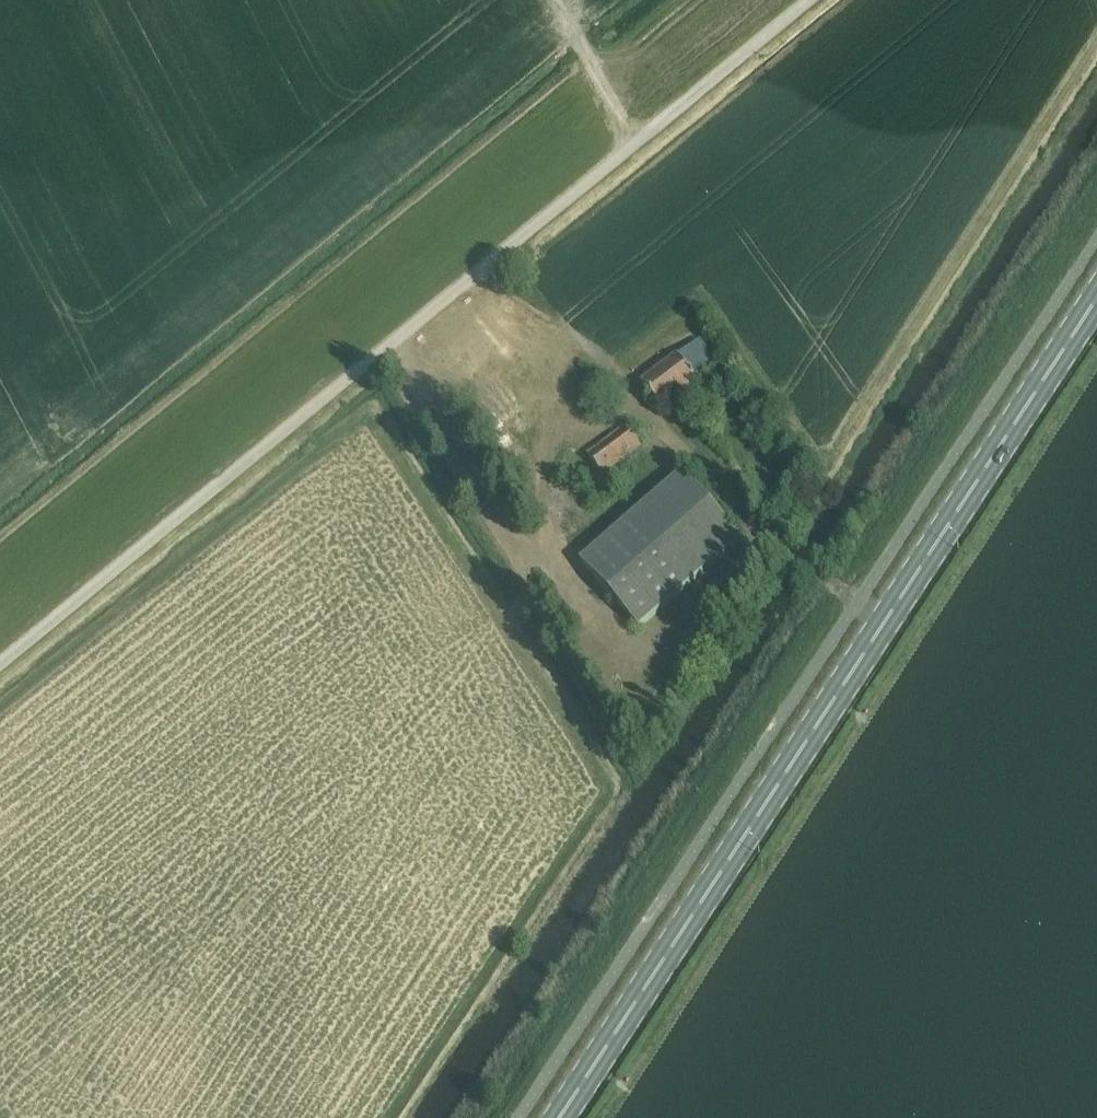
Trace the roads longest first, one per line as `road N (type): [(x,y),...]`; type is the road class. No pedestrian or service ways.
road 1 (unclassified): [(810,0),(0,671)]
road 2 (primary): [(564,1117),(1096,303)]

